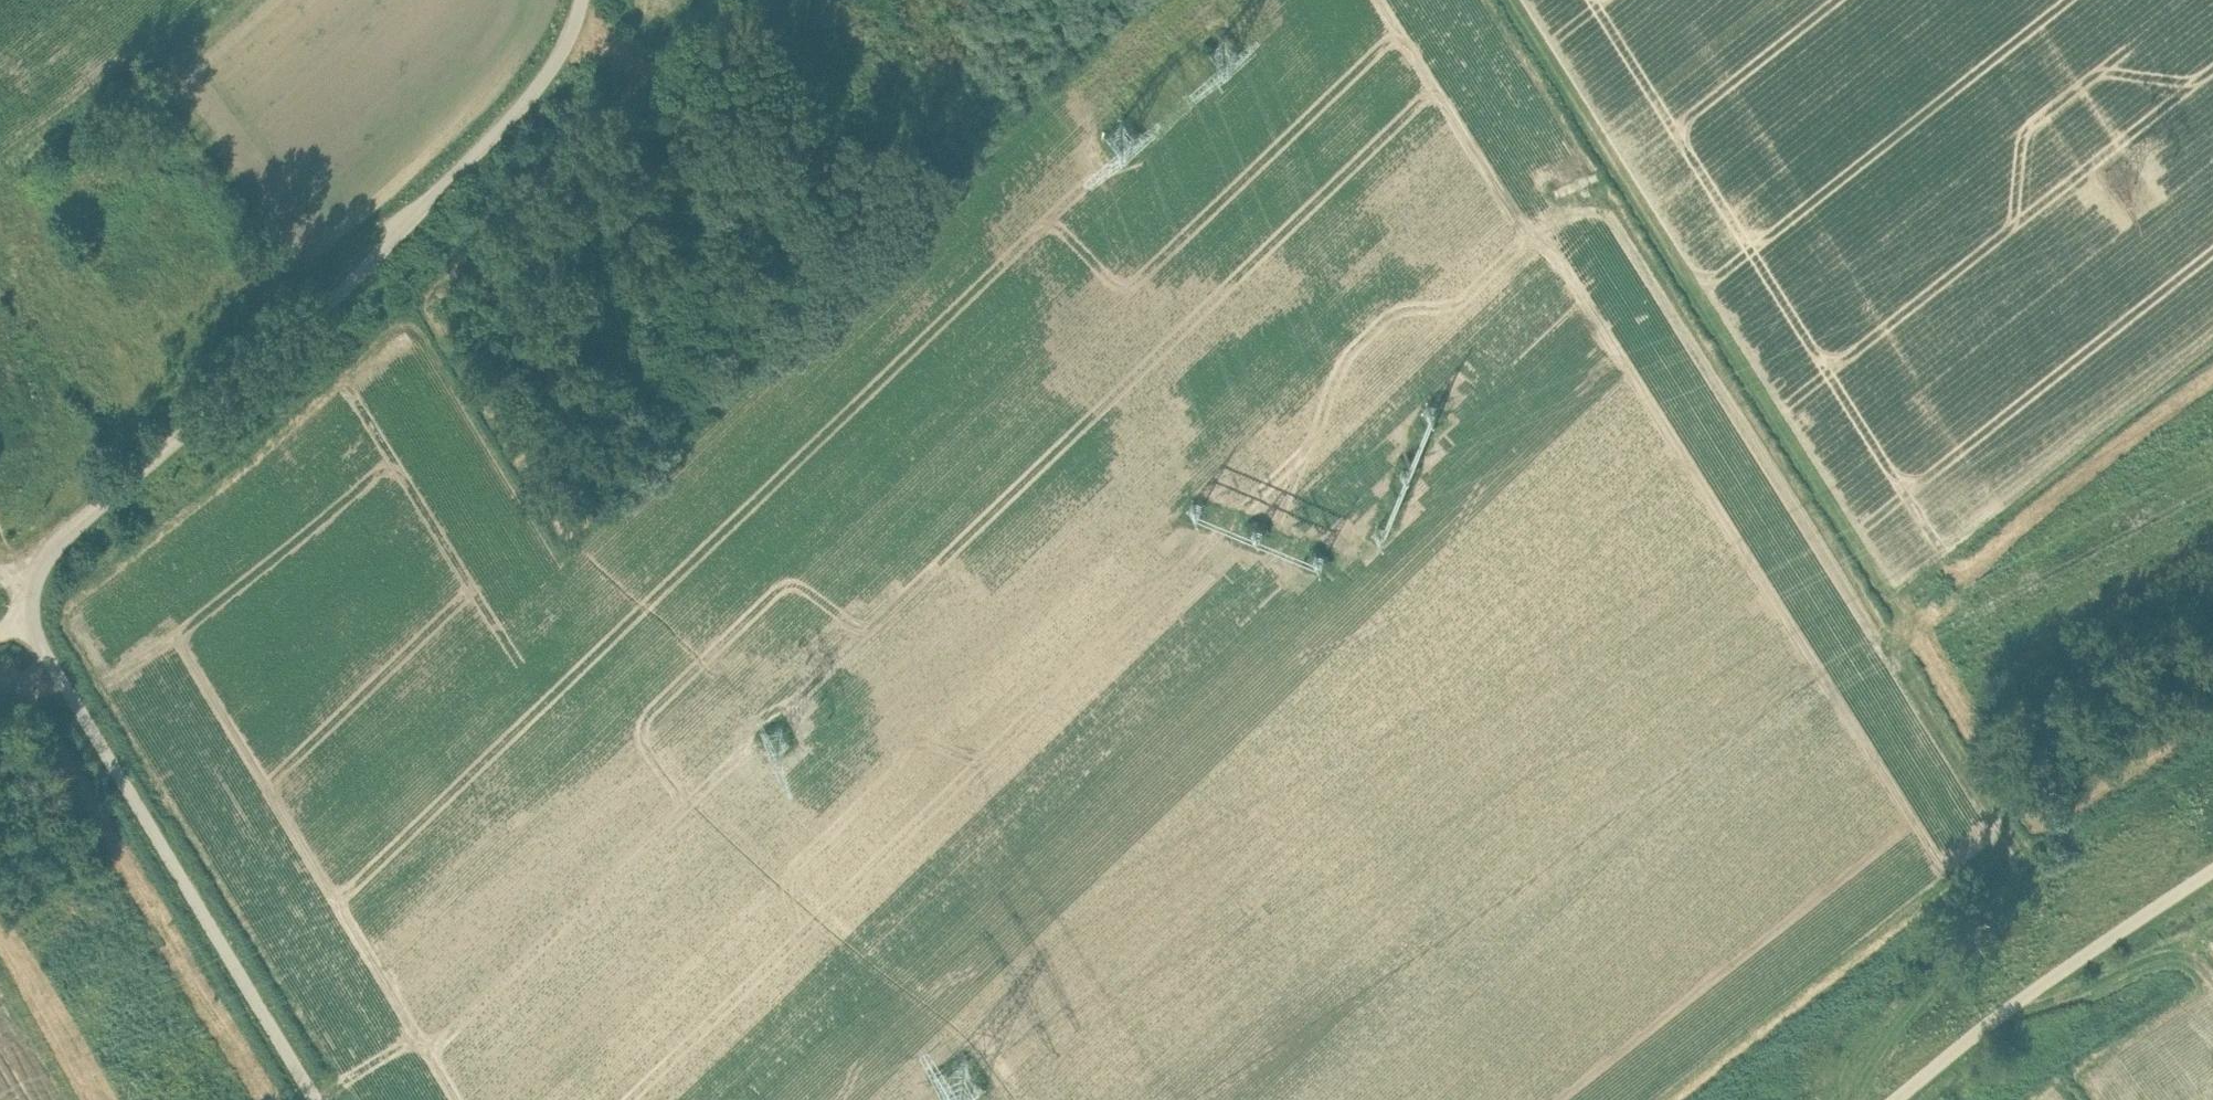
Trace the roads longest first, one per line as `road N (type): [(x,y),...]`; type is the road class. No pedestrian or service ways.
road 1 (unclassified): [(317,1099),(43,650),(27,604),(74,536),(421,210),(543,82),(570,41),(581,0)]
road 2 (unclassified): [(1898,1099),(1991,1023),(2212,871)]

